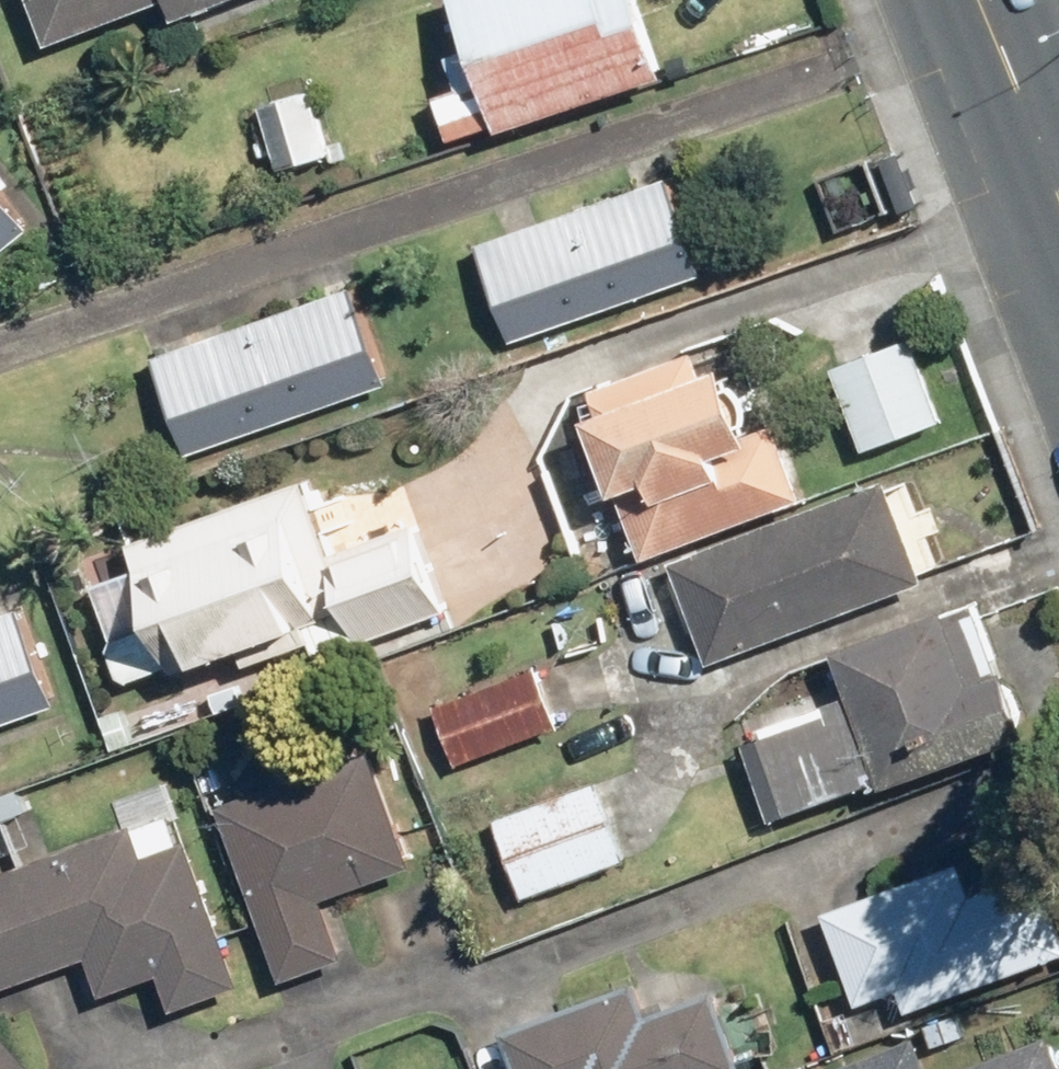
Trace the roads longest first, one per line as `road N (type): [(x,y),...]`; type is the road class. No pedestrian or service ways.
road 1 (secondary): [(978,0),(1058,181)]

